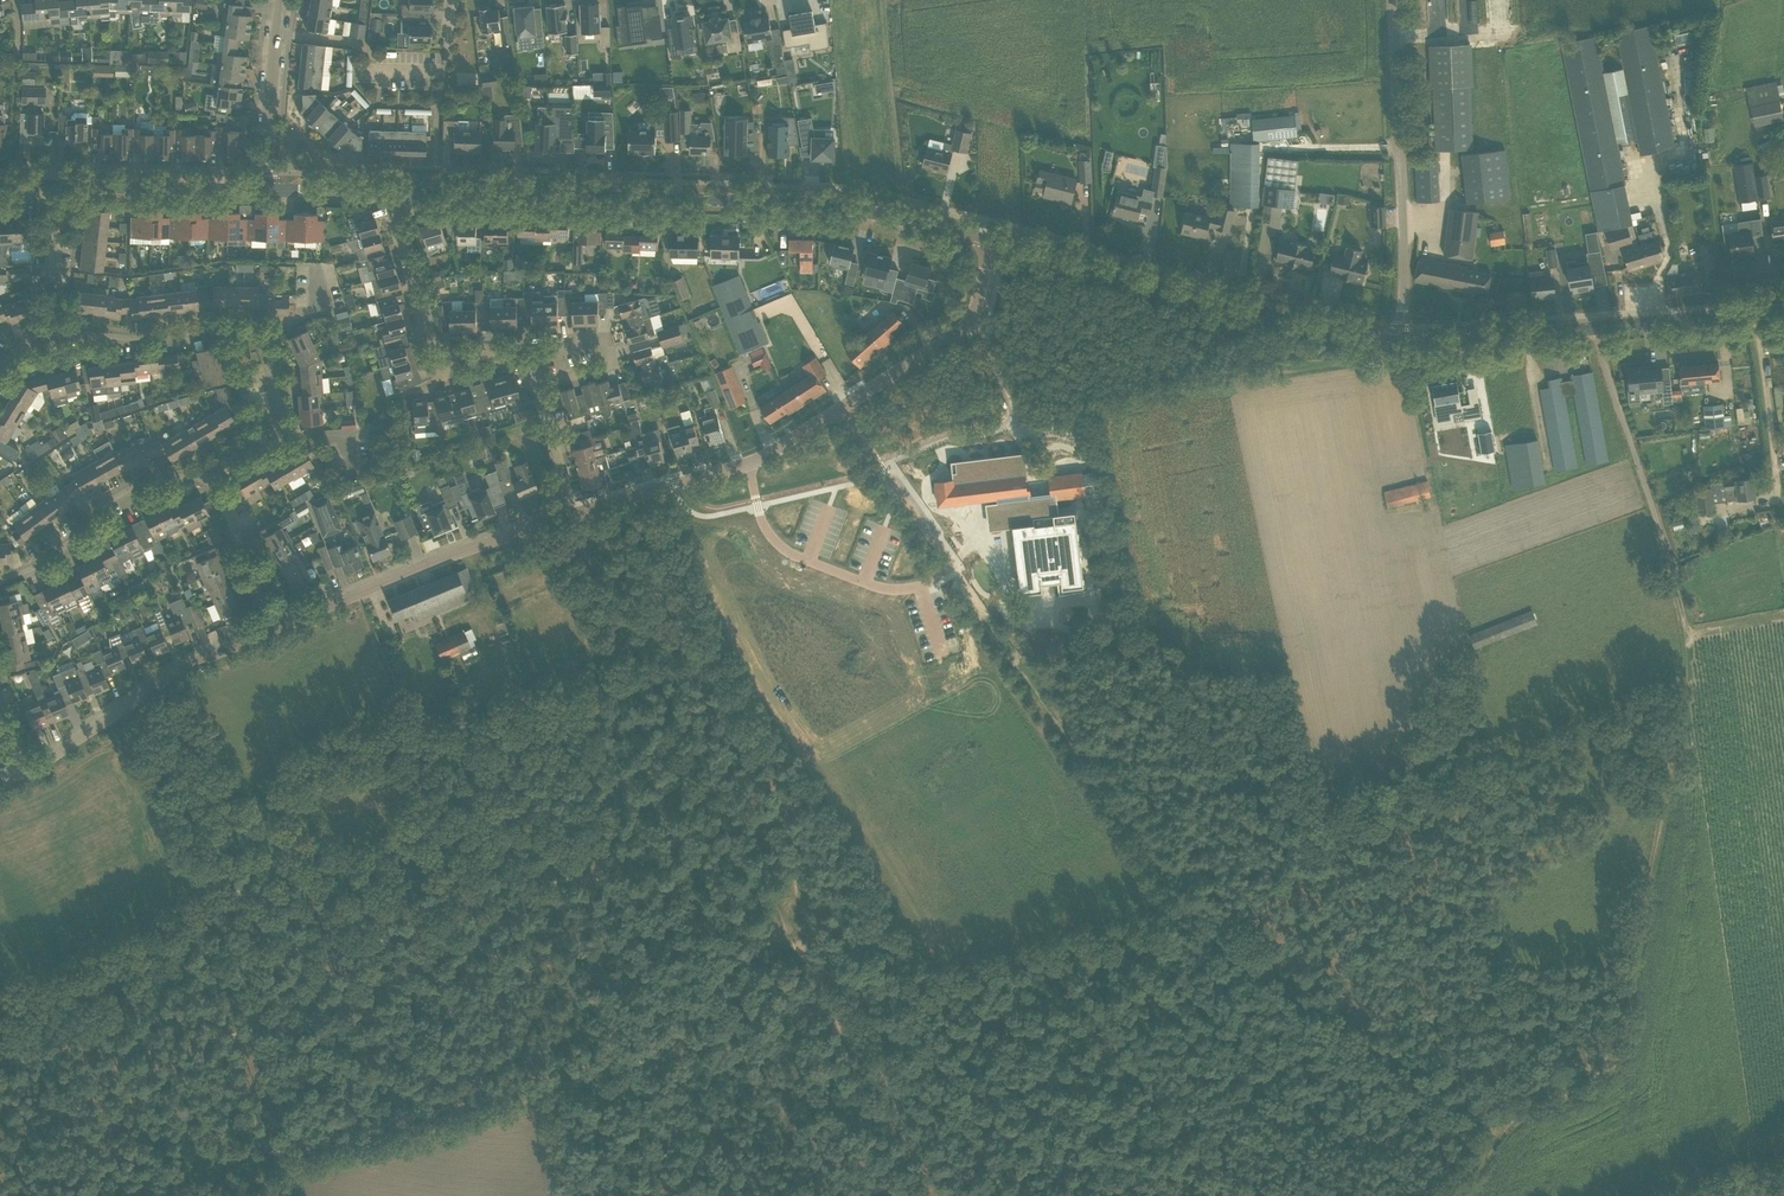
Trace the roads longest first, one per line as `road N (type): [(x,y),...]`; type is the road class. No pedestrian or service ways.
road 1 (track): [(140,1195),(1190,916)]
road 2 (track): [(1594,328),(1669,559),(1689,641),(1689,679),(1617,1047),(1607,1064),(1510,1112),(1490,1138)]
road 3 (tertiary): [(990,241),(806,202),(393,193)]
road 4 (residential): [(579,513),(761,458),(917,359),(973,316),(990,241)]
road 5 (tertiary): [(1403,342),(990,241)]
road 6 (tertiary): [(1783,309),(1403,342)]
road 7 (residential): [(1403,342),(1393,0)]
road 8 (residential): [(274,628),(579,513)]
road 9 (track): [(1097,409),(1370,358),(1380,340)]
road 10 (residential): [(28,771),(184,669),(274,628)]
road 11 (residential): [(530,356),(520,343),(436,360),(393,193)]
road 12 (residential): [(281,376),(264,334),(250,329),(128,337),(56,332)]
road 13 (residential): [(0,583),(60,550),(94,511),(138,484),(212,480)]
road 14 (tertiary): [(273,189),(50,186)]
road 15 (residential): [(273,189),(287,0)]
road 16 (residential): [(579,513),(530,356)]
road 17 (residential): [(212,480),(274,628)]
road 18 (residential): [(56,332),(50,186)]
road 19 (residential): [(212,480),(235,452),(276,437),(287,402),(281,376)]
road 20 (tertiary): [(393,193),(273,189)]

